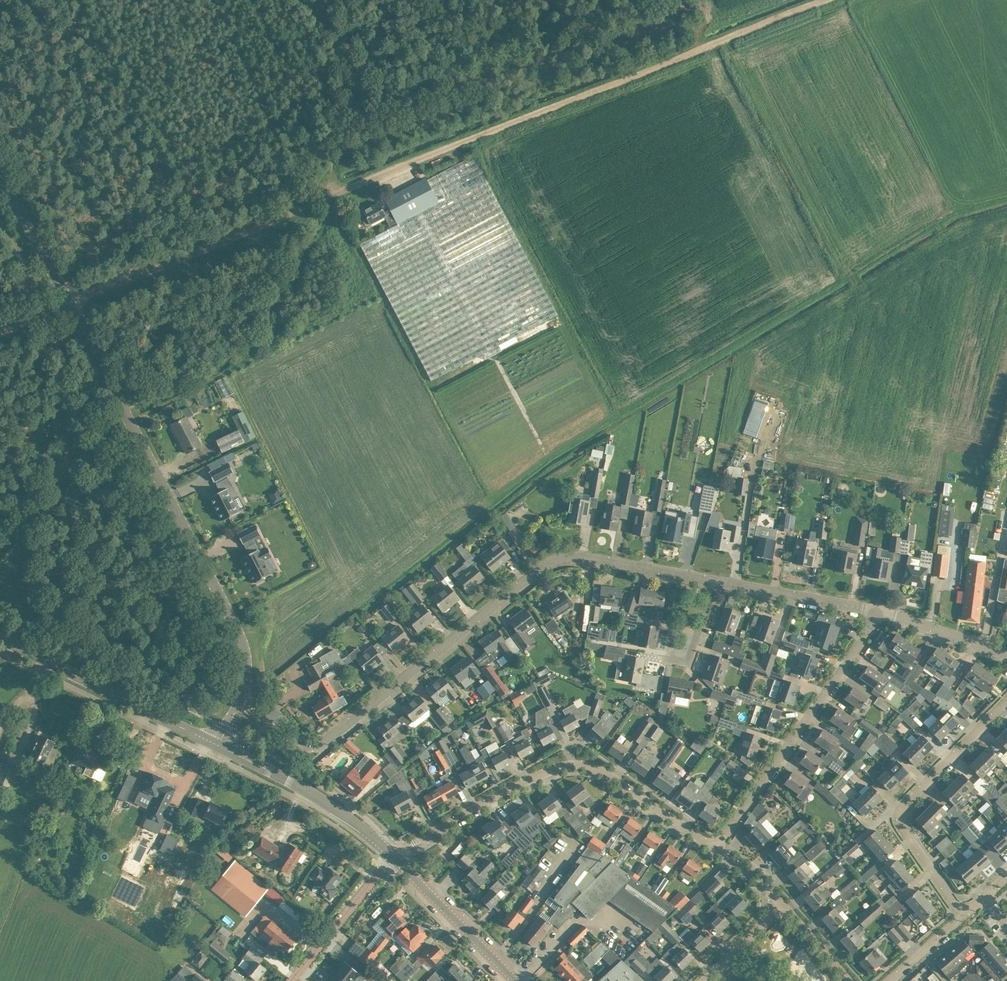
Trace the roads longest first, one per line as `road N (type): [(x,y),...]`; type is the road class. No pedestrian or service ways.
road 1 (tertiary): [(243,697),(246,670),(228,612),(0,175)]
road 2 (residential): [(715,580),(584,556),(556,559),(312,746),(243,697)]
road 3 (track): [(322,198),(826,0)]
road 4 (residential): [(394,856),(558,769),(606,776),(715,847)]
road 5 (track): [(0,323),(322,198)]
road 6 (residential): [(715,847),(882,612)]
road 7 (residential): [(963,916),(902,833),(899,813),(1006,699)]
road 8 (tertiary): [(219,745),(0,639)]
road 9 (tertiary): [(394,856),(334,807),(219,745)]
road 10 (tertiary): [(516,980),(394,856)]
road 11 (residential): [(882,612),(715,580)]
road 12 (residential): [(291,980),(394,856)]
road 13 (track): [(340,136),(278,0)]
road 14 (residential): [(1006,655),(882,612)]

